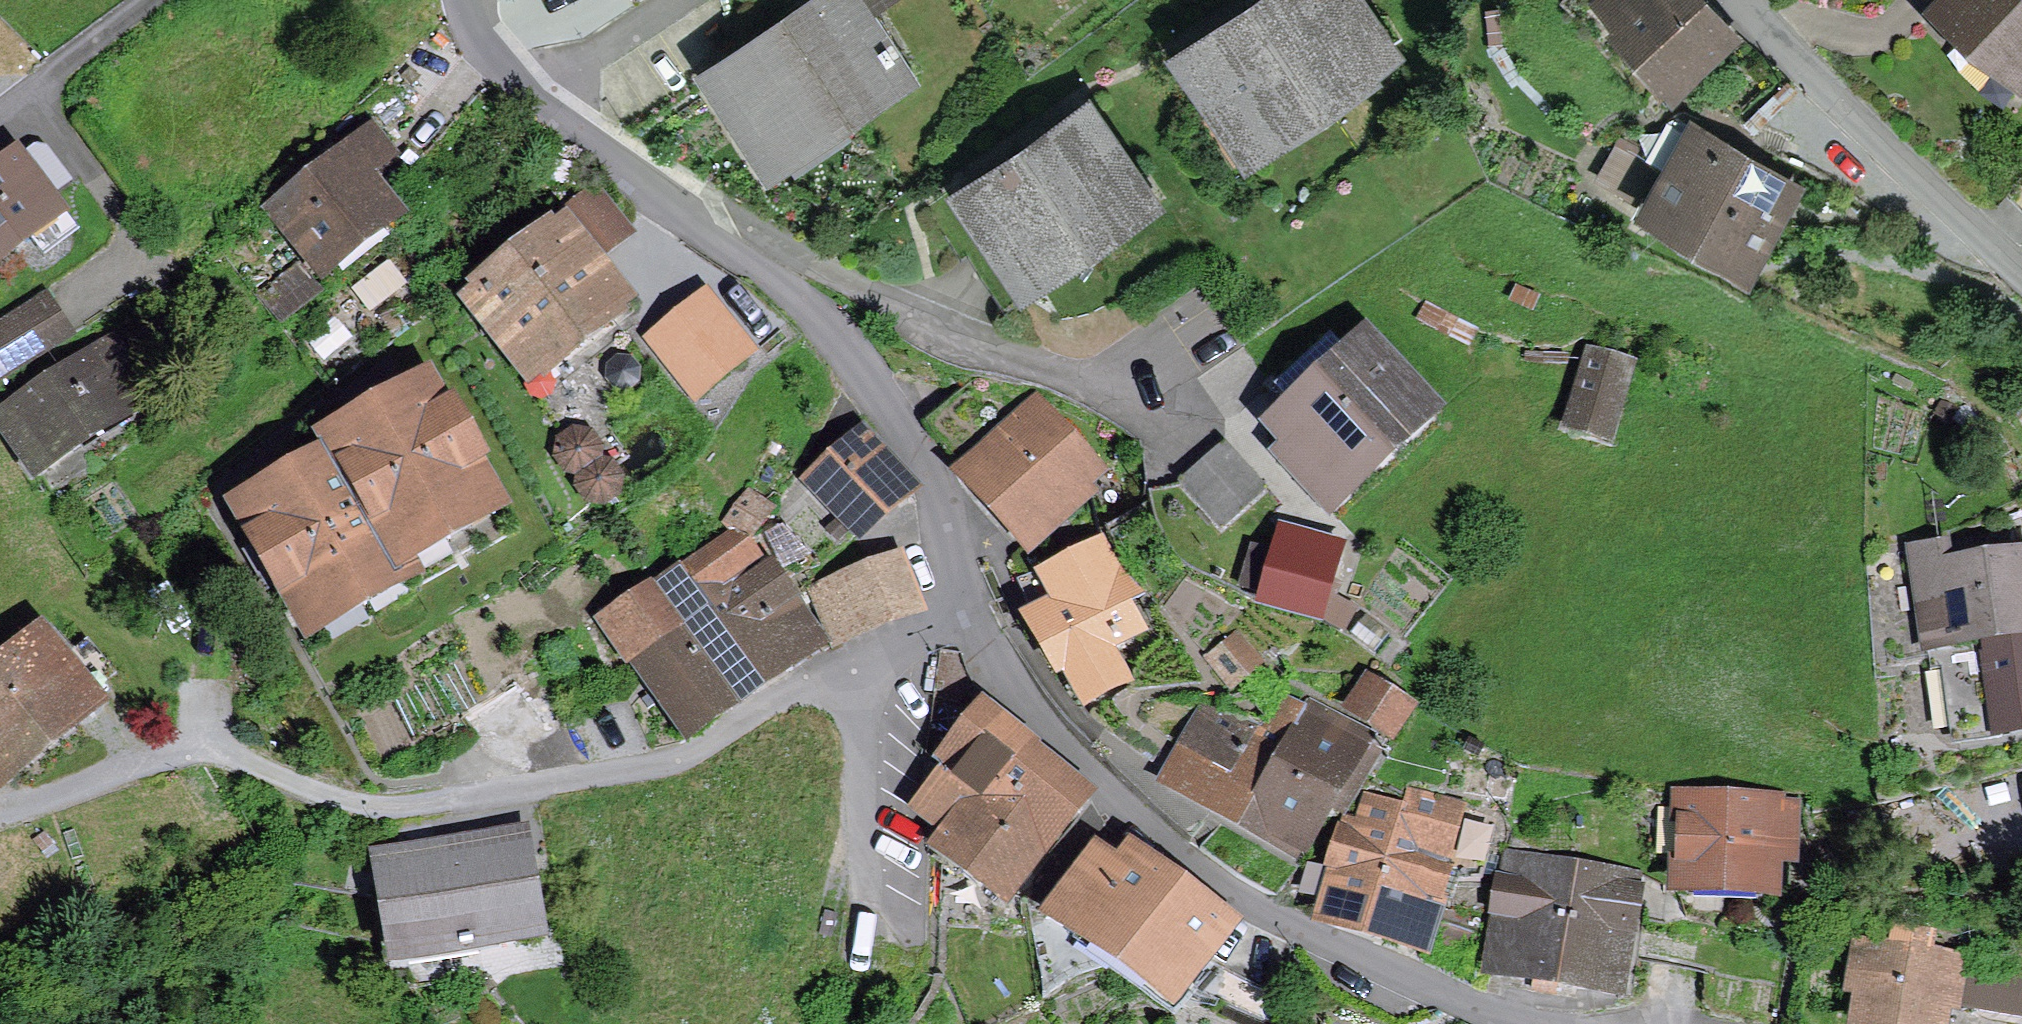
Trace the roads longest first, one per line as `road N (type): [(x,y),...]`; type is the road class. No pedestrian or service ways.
road 1 (residential): [(972,606),(694,753),(636,772),(384,806),(345,801),(215,753),(176,753),(0,823)]
road 2 (residential): [(972,606),(1034,713),(1133,816),(1290,925),(1519,1023)]
road 3 (residential): [(703,221),(755,238),(949,347),(1144,412)]
road 4 (residential): [(703,221),(821,322),(922,466),(972,606)]
road 5 (residential): [(1739,0),(2021,277)]
road 6 (residential): [(529,96),(703,221)]
road 7 (residential): [(529,96),(678,0)]

